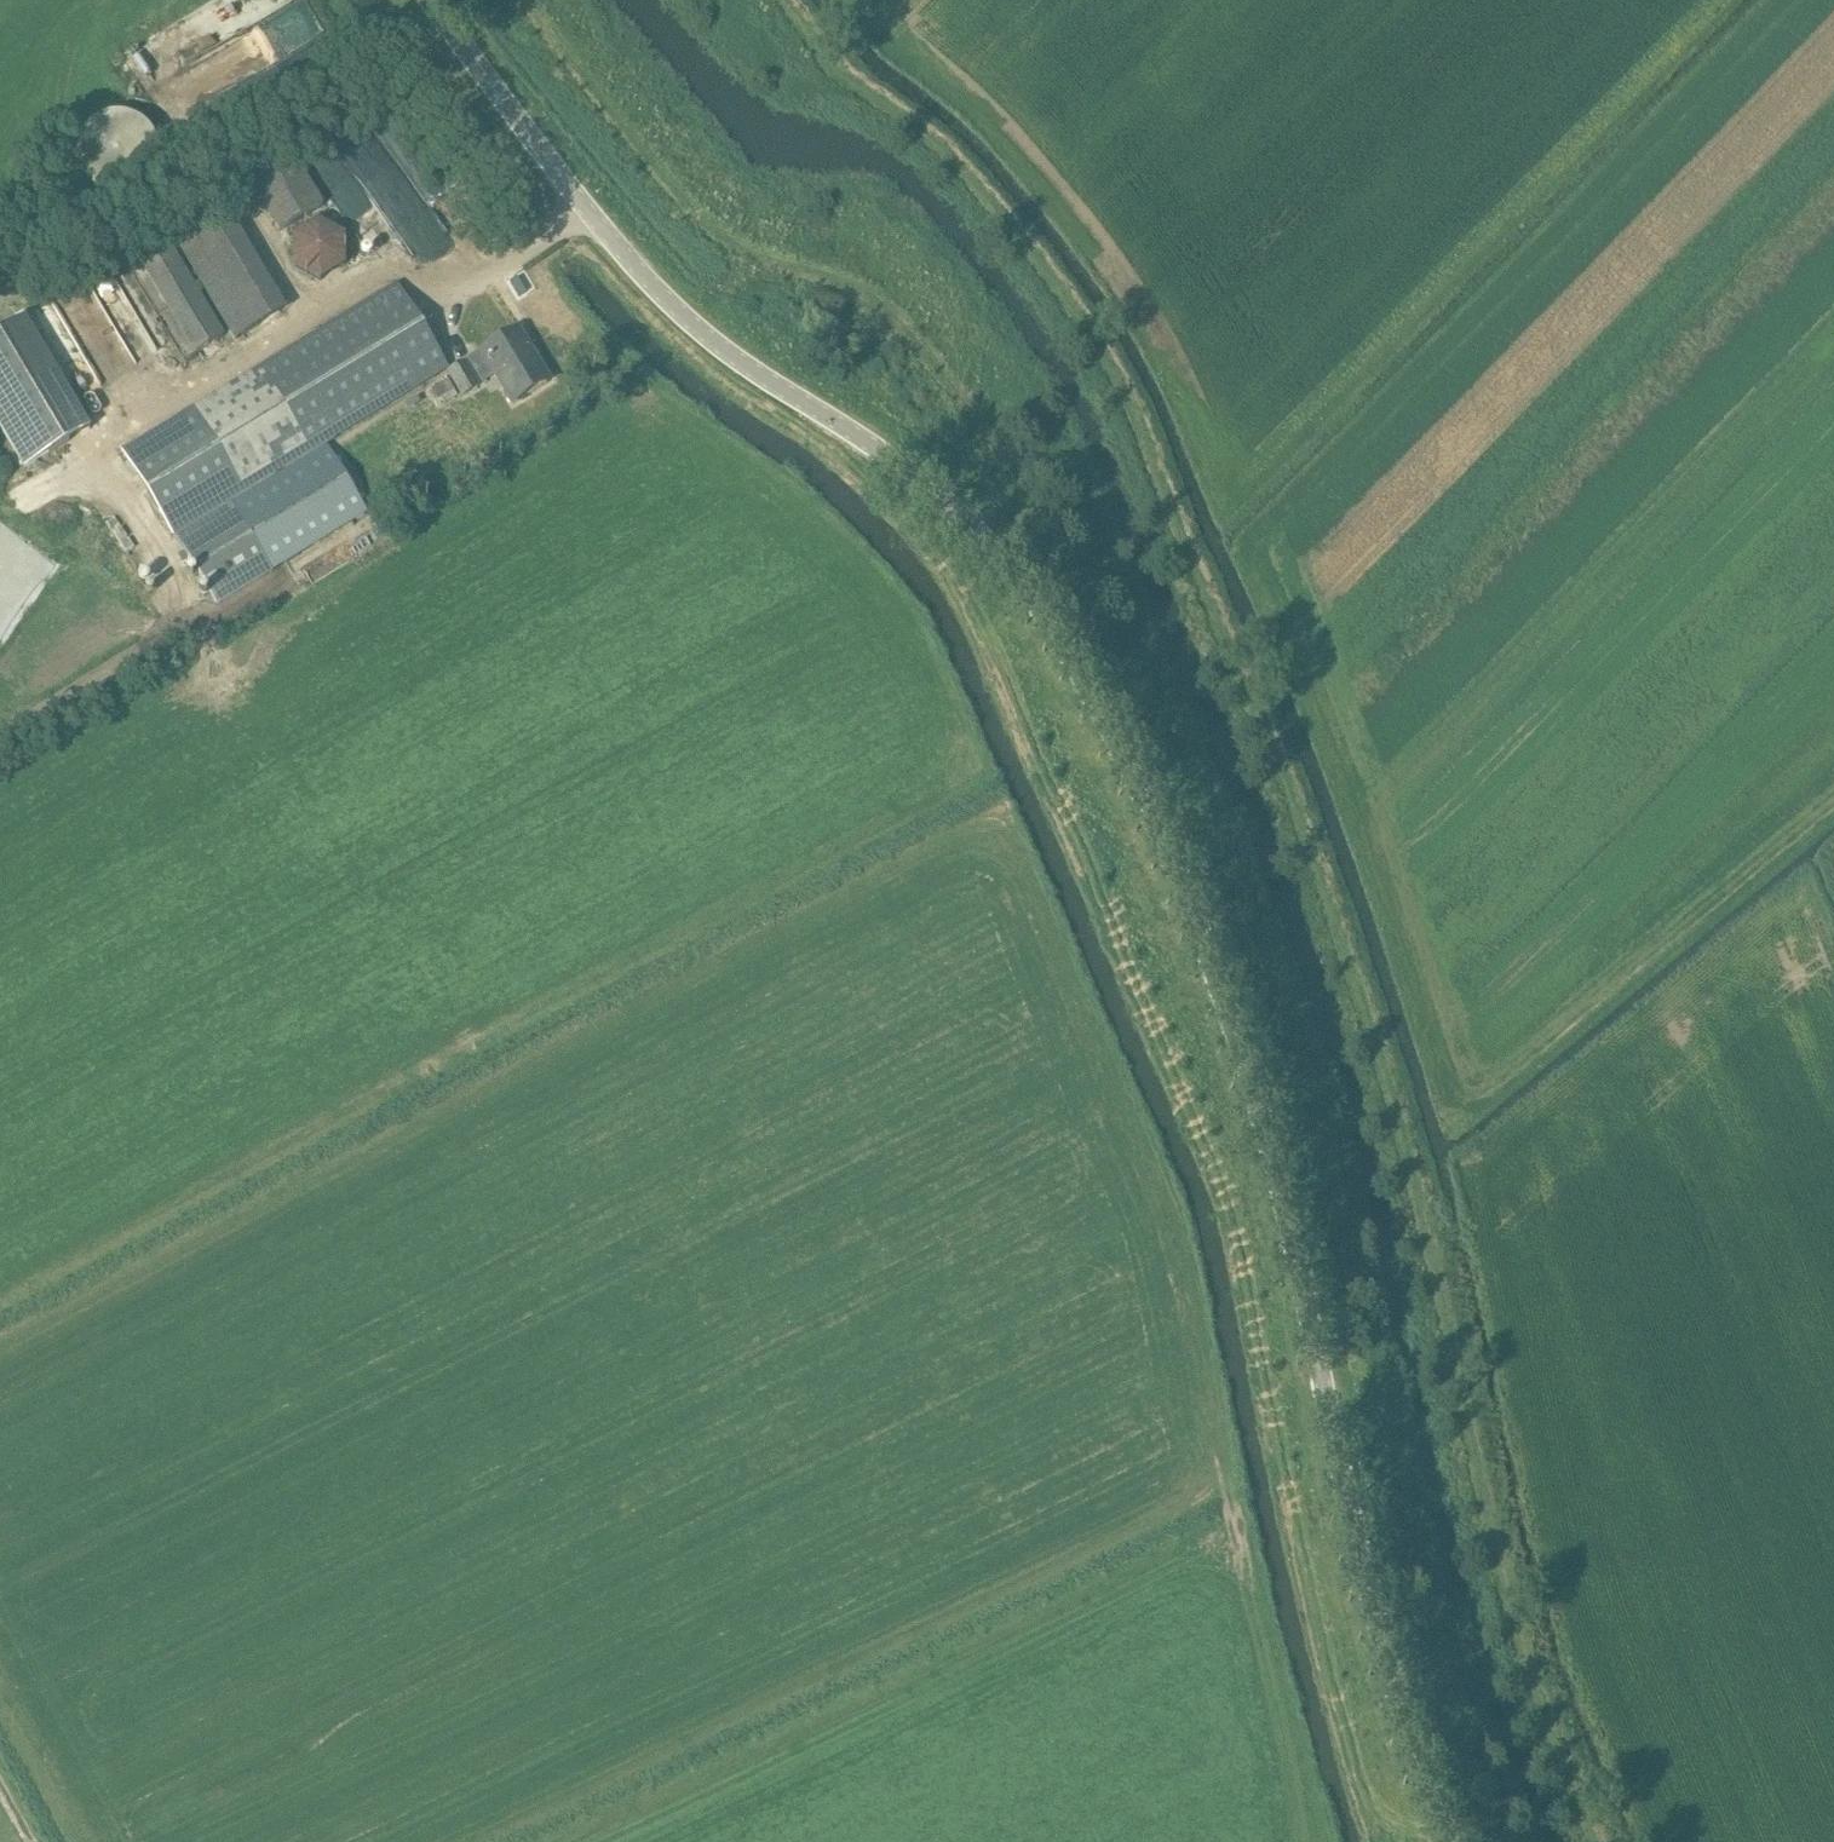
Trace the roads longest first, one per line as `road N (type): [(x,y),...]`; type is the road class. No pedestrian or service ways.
road 1 (unclassified): [(1456,1841),(1412,1738),(1351,1527),(1267,1145),(1184,897),(1129,764),(1062,645),(992,546),(911,471),(694,325),(540,152),(429,0)]
road 2 (track): [(1599,1841),(1562,1765),(1516,1620),(1418,1196),(1327,892)]

